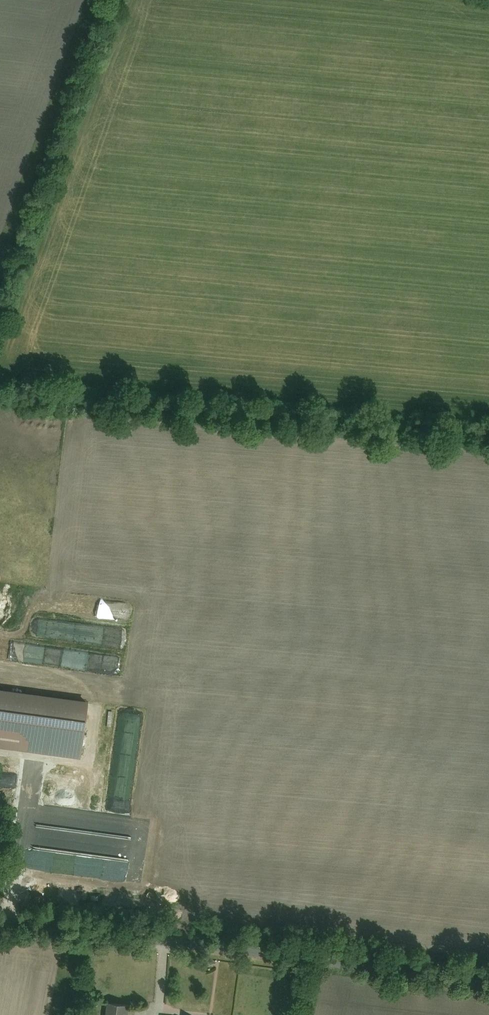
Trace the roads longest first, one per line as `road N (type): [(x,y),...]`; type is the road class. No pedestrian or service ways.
road 1 (unclassified): [(488,983),(0,920)]
road 2 (track): [(0,261),(93,0)]

